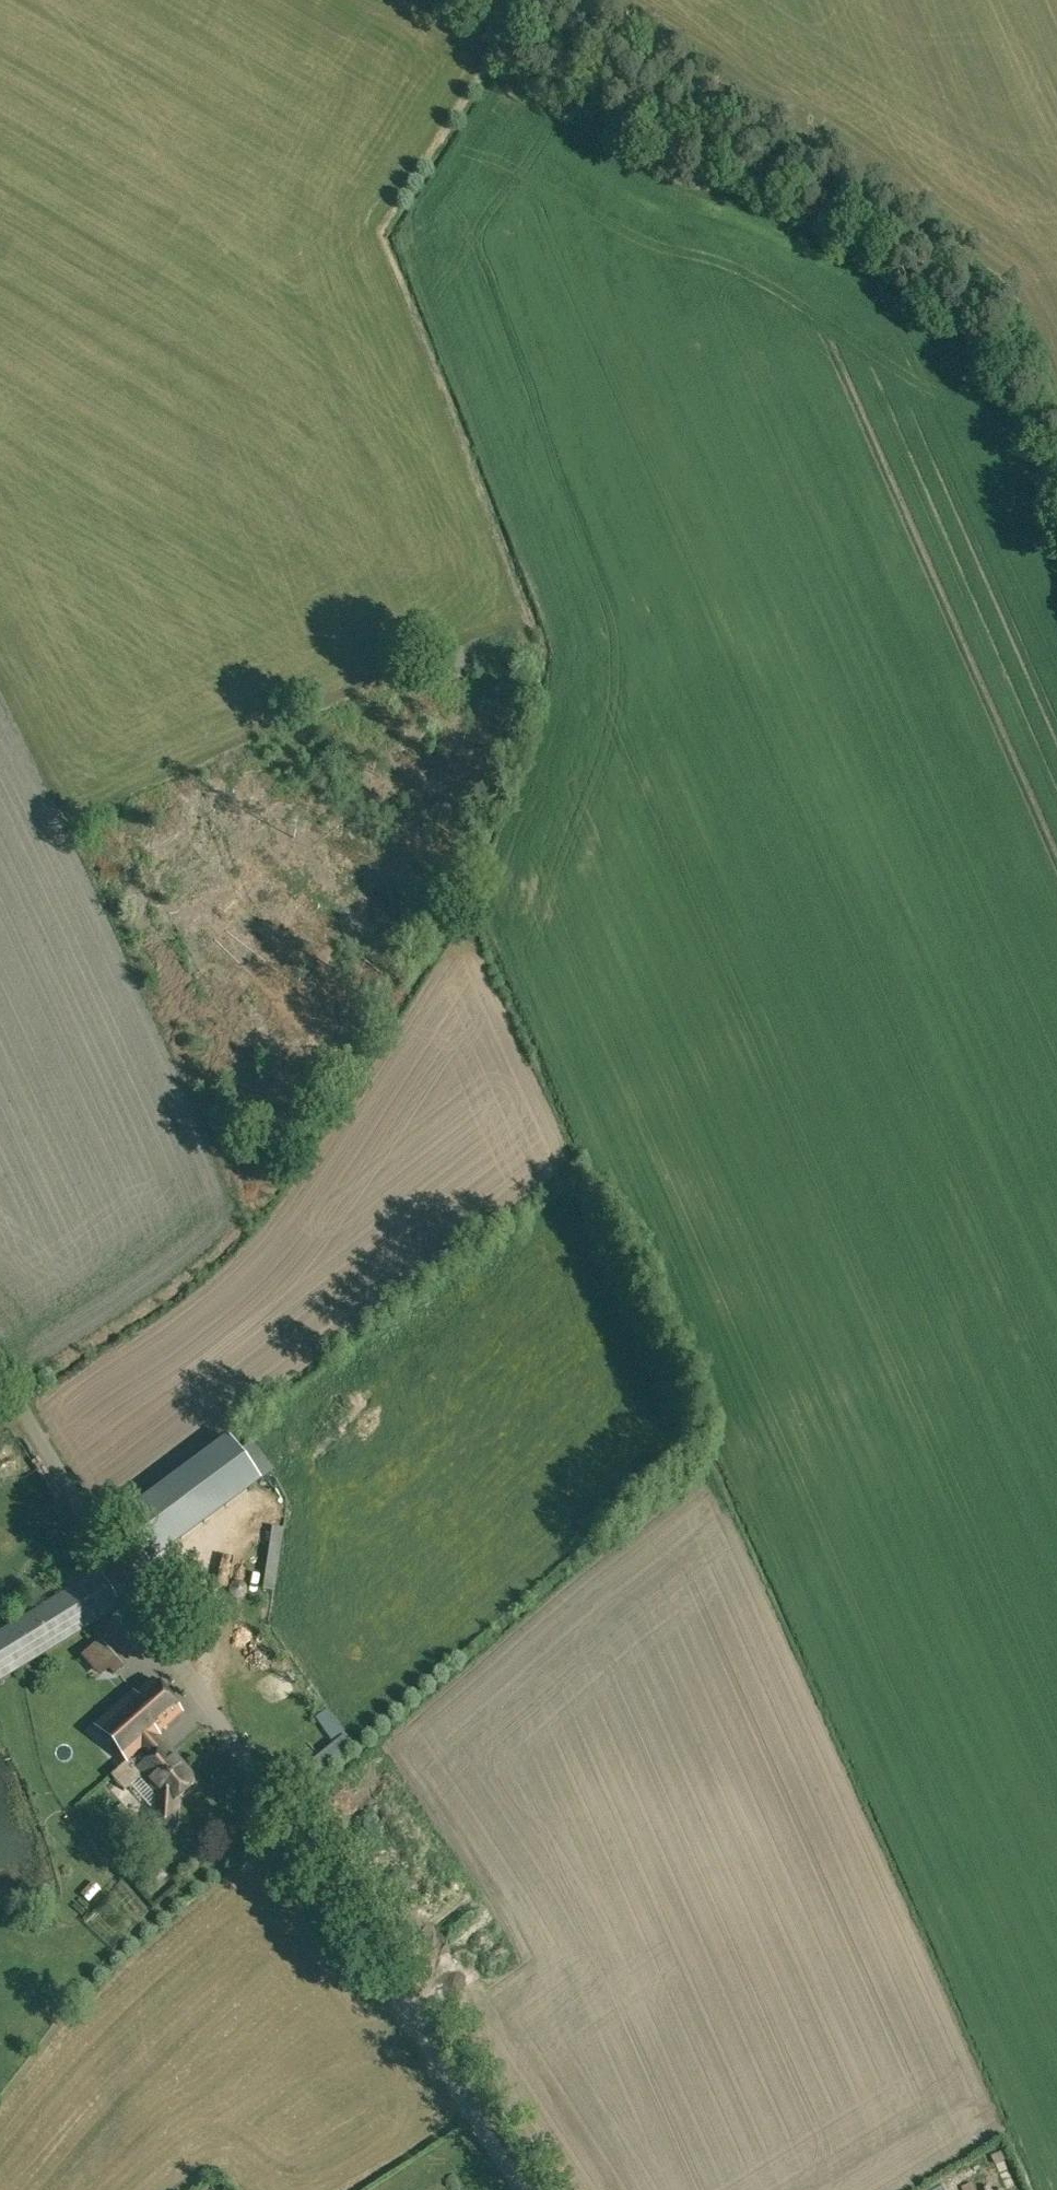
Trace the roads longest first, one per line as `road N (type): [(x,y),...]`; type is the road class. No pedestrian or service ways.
road 1 (track): [(524,2189),(0,1368)]

